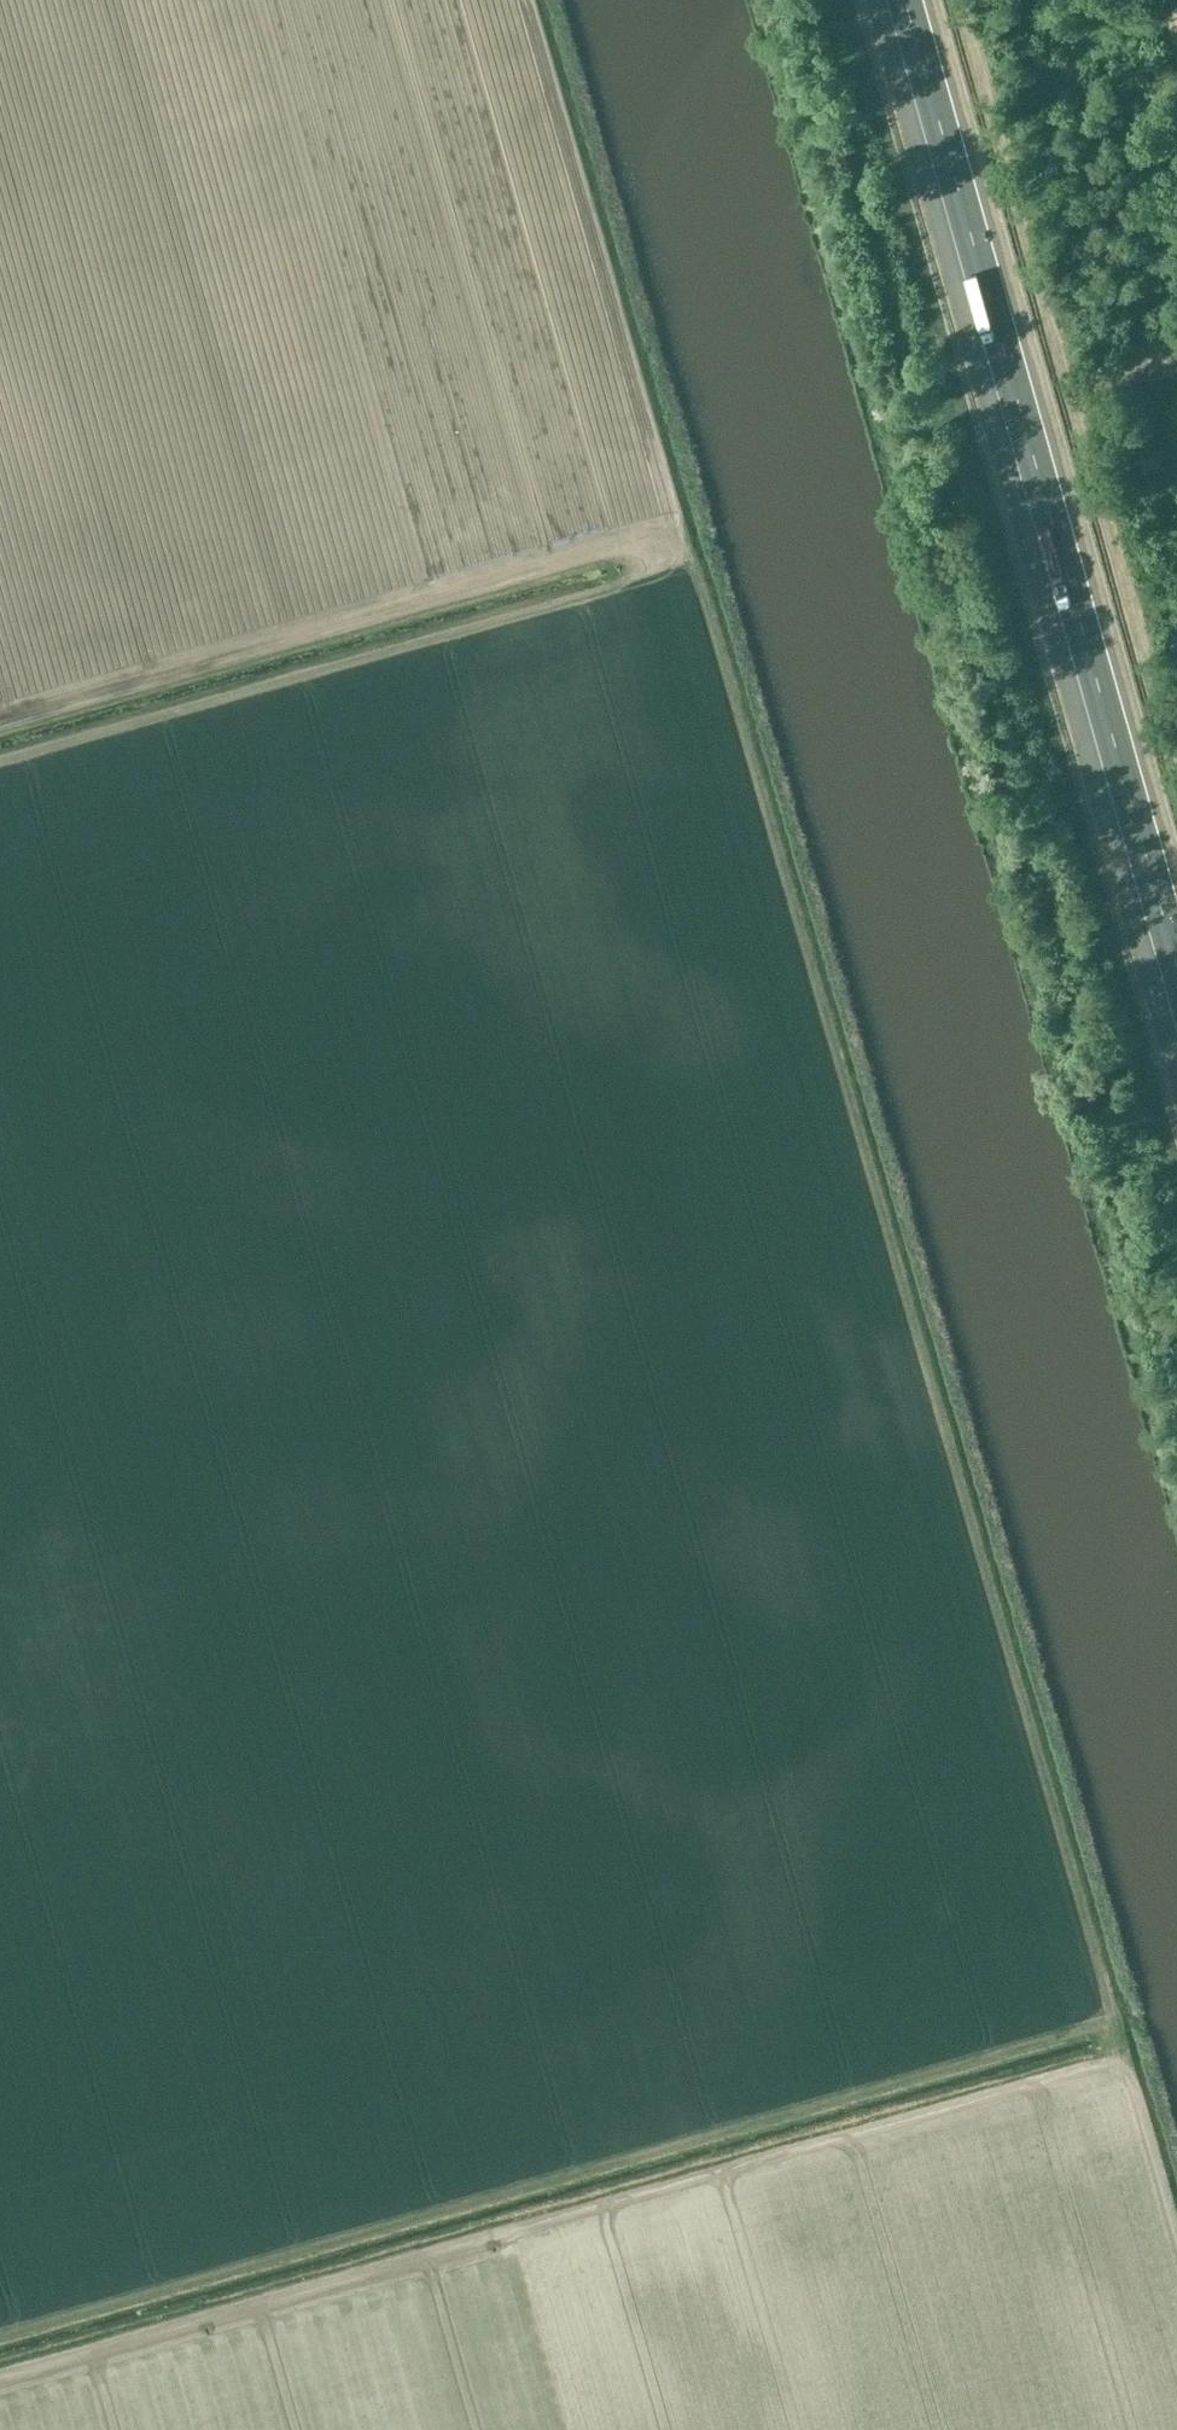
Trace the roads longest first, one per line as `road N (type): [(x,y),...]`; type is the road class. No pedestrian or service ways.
road 1 (motorway): [(906,0),(1176,962)]
road 2 (track): [(0,758),(641,575)]

